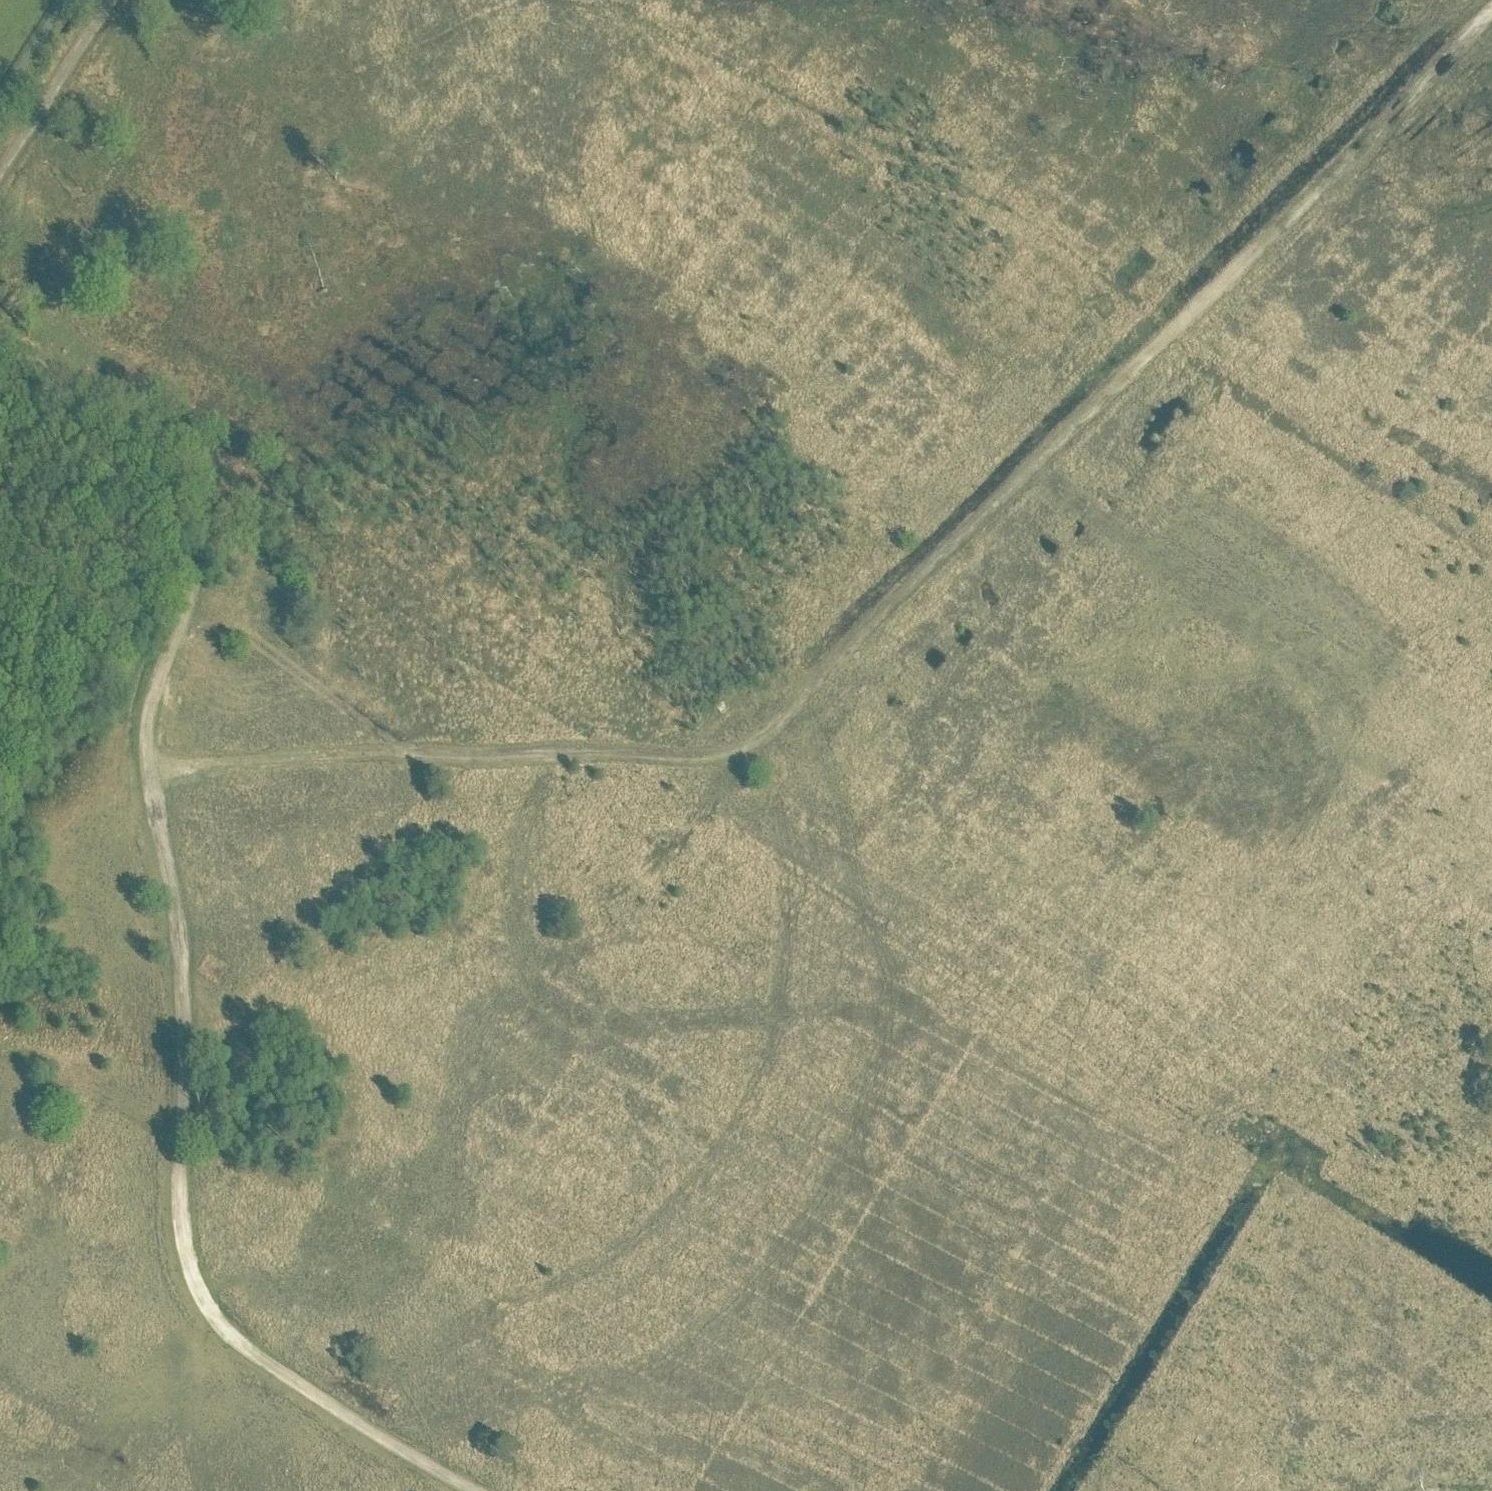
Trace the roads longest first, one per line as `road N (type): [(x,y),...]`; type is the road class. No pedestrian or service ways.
road 1 (track): [(147,775),(324,756),(478,761),(597,753),(662,761),(742,750),(773,729),(1491,12)]
road 2 (track): [(470,1490),(299,1388),(234,1342),(200,1301),(182,1223),(178,945),(154,831),(145,732),(200,558),(206,512),(197,477),(173,445),(0,343)]
road 3 (track): [(0,175),(112,0)]

